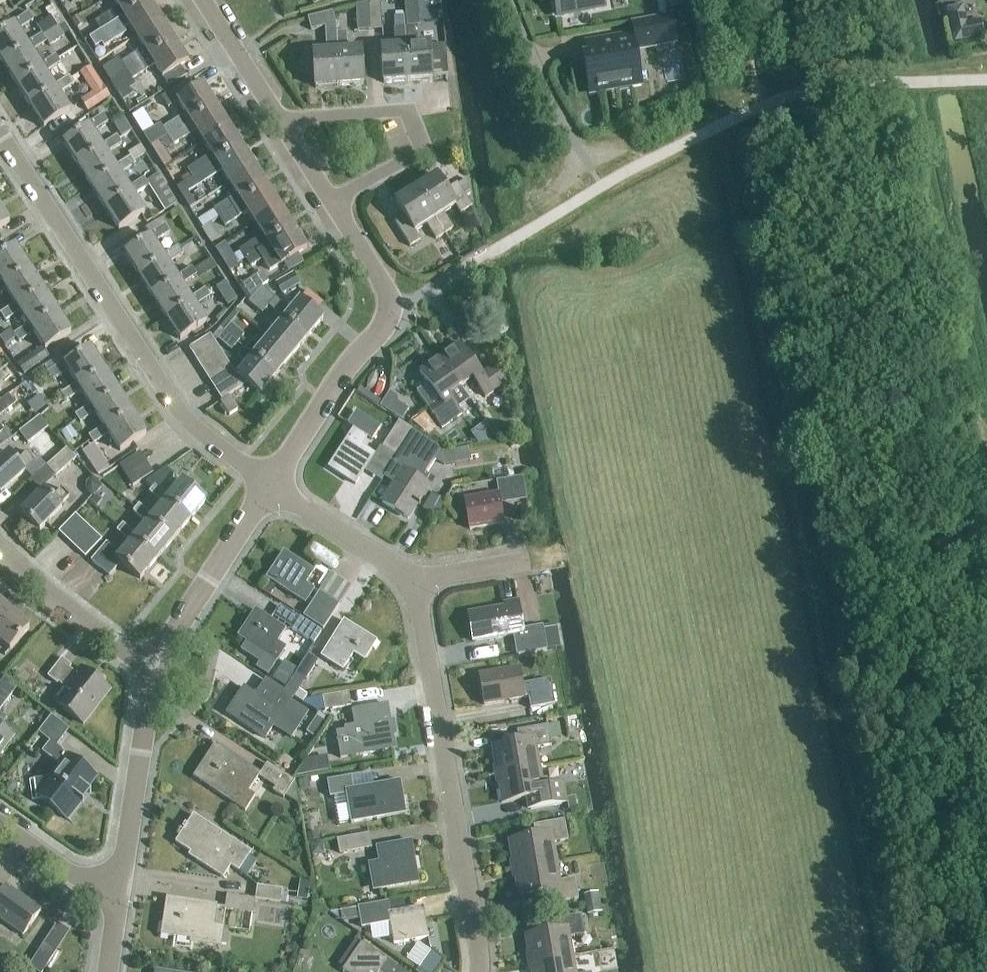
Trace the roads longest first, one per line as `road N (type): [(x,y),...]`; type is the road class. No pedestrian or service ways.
road 1 (residential): [(271,487),(182,413),(0,136)]
road 2 (residential): [(480,971),(412,581)]
road 3 (residential): [(282,121),(410,114),(425,149),(330,202)]
road 4 (residential): [(120,889),(153,666)]
road 5 (residential): [(271,487),(345,367),(385,325),(390,306)]
road 6 (residential): [(153,666),(271,487)]
road 7 (residential): [(153,666),(111,643),(0,549)]
road 8 (residential): [(507,0),(544,91),(590,168)]
road 9 (residential): [(412,581),(271,487)]
road 10 (residential): [(282,121),(203,0)]
road 11 (residential): [(120,889),(84,879),(0,823)]
road 12 (residential): [(390,306),(330,202)]

